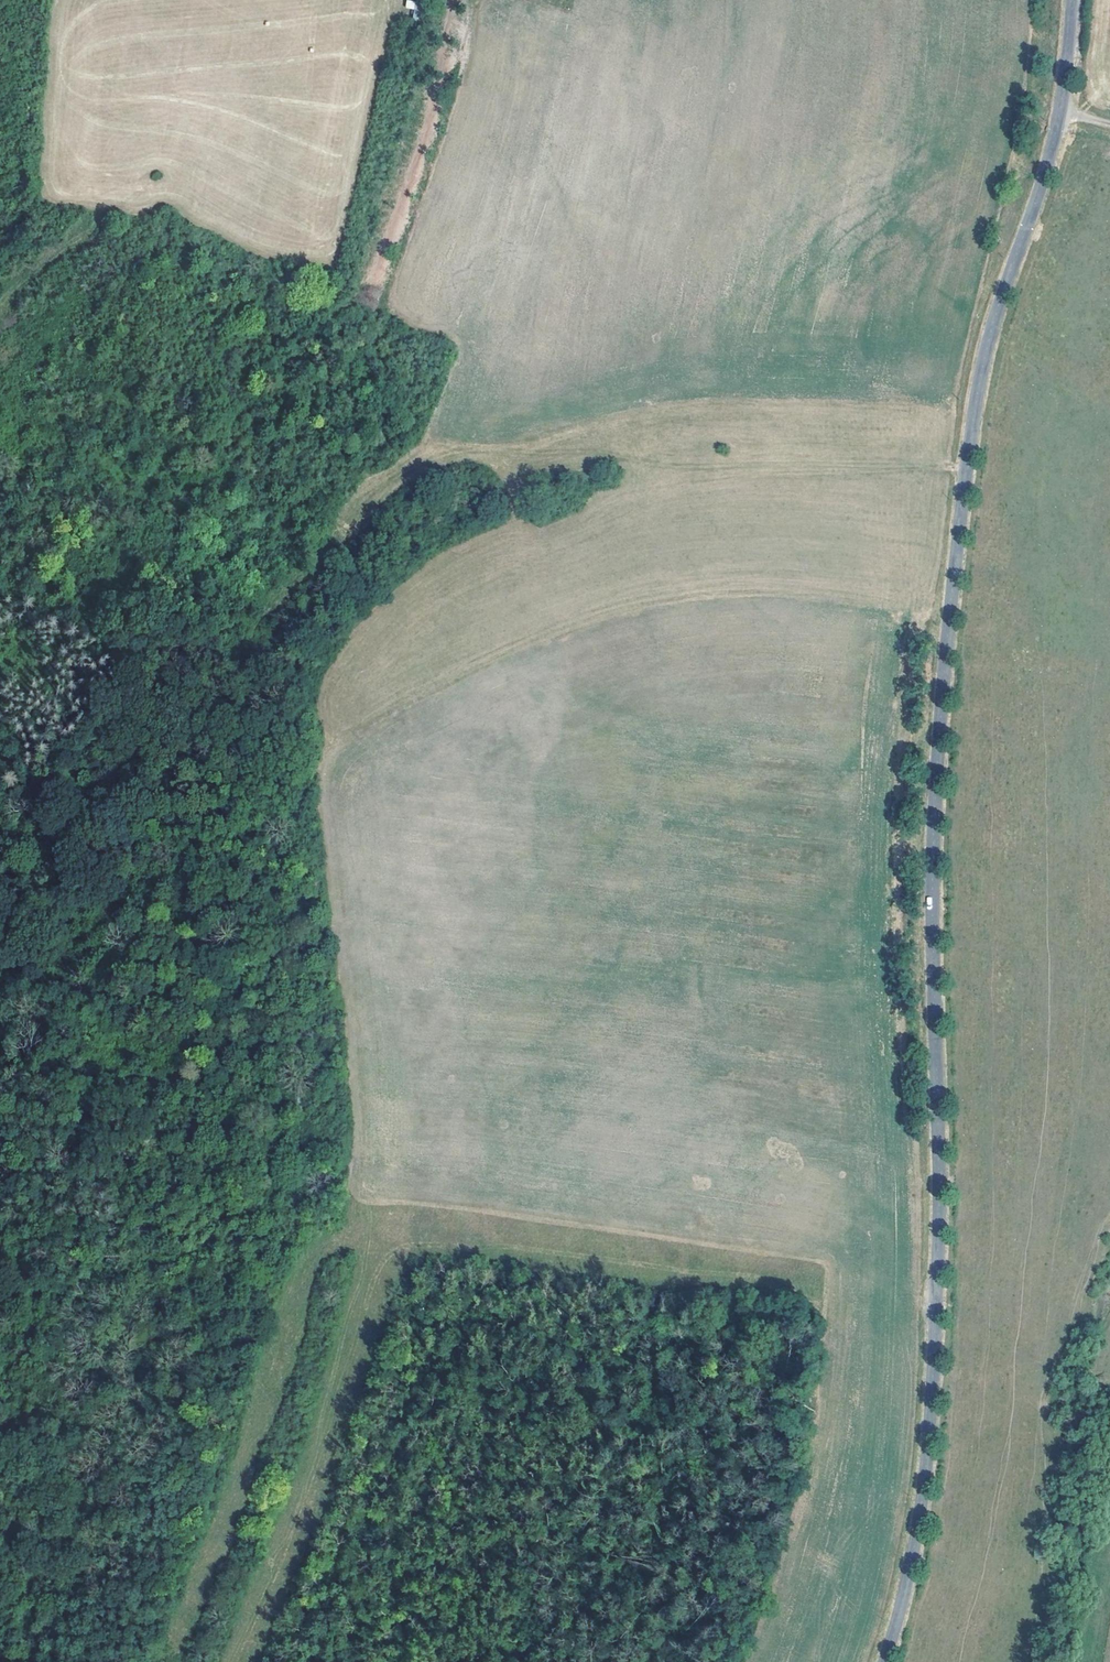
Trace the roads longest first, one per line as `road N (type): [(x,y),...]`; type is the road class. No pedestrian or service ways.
road 1 (tertiary): [(882,1661),(911,1555),(927,1437),(943,663),(975,411),(1061,113),(1072,0)]
road 2 (track): [(0,305),(79,240),(132,178),(247,110),(306,0)]

